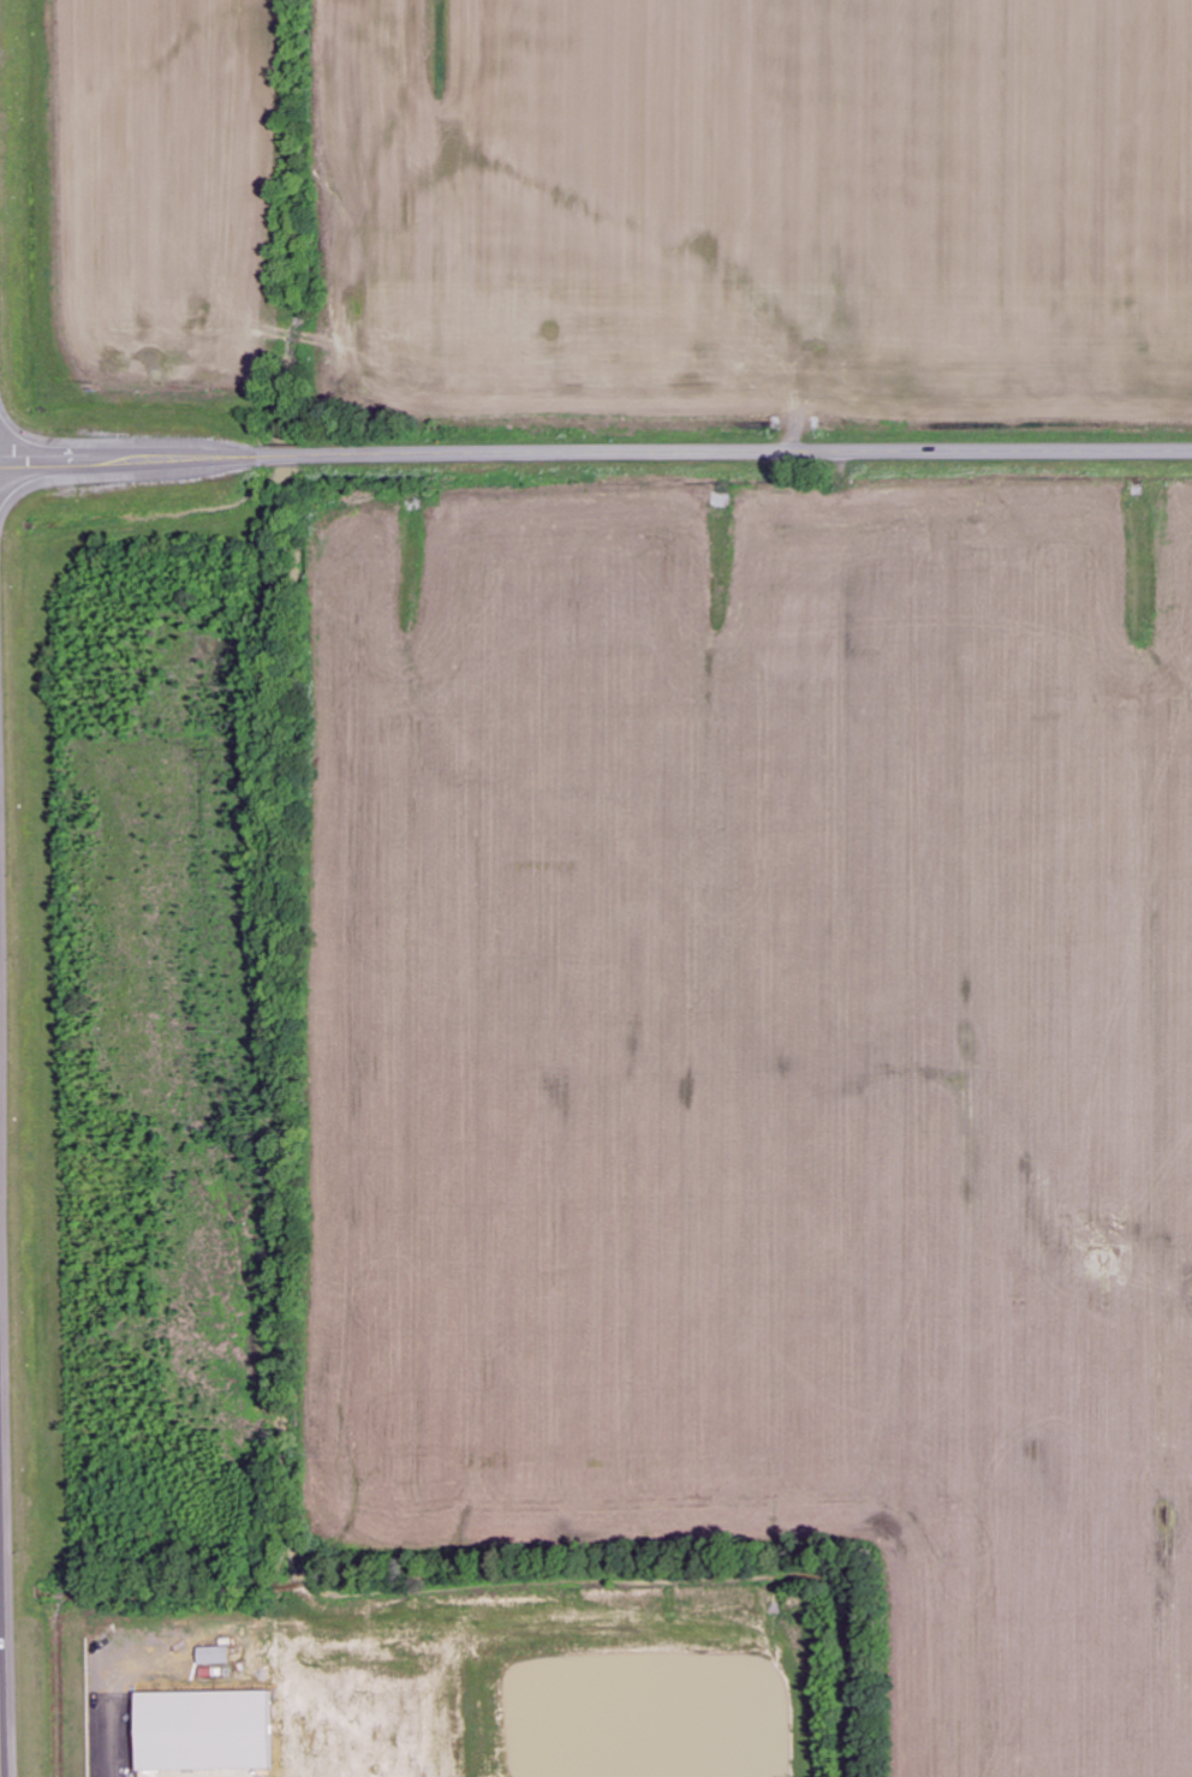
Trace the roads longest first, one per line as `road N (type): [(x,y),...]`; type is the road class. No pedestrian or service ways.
road 1 (secondary): [(1191,451),(0,462)]
road 2 (trunk): [(2,1776),(0,1645)]

